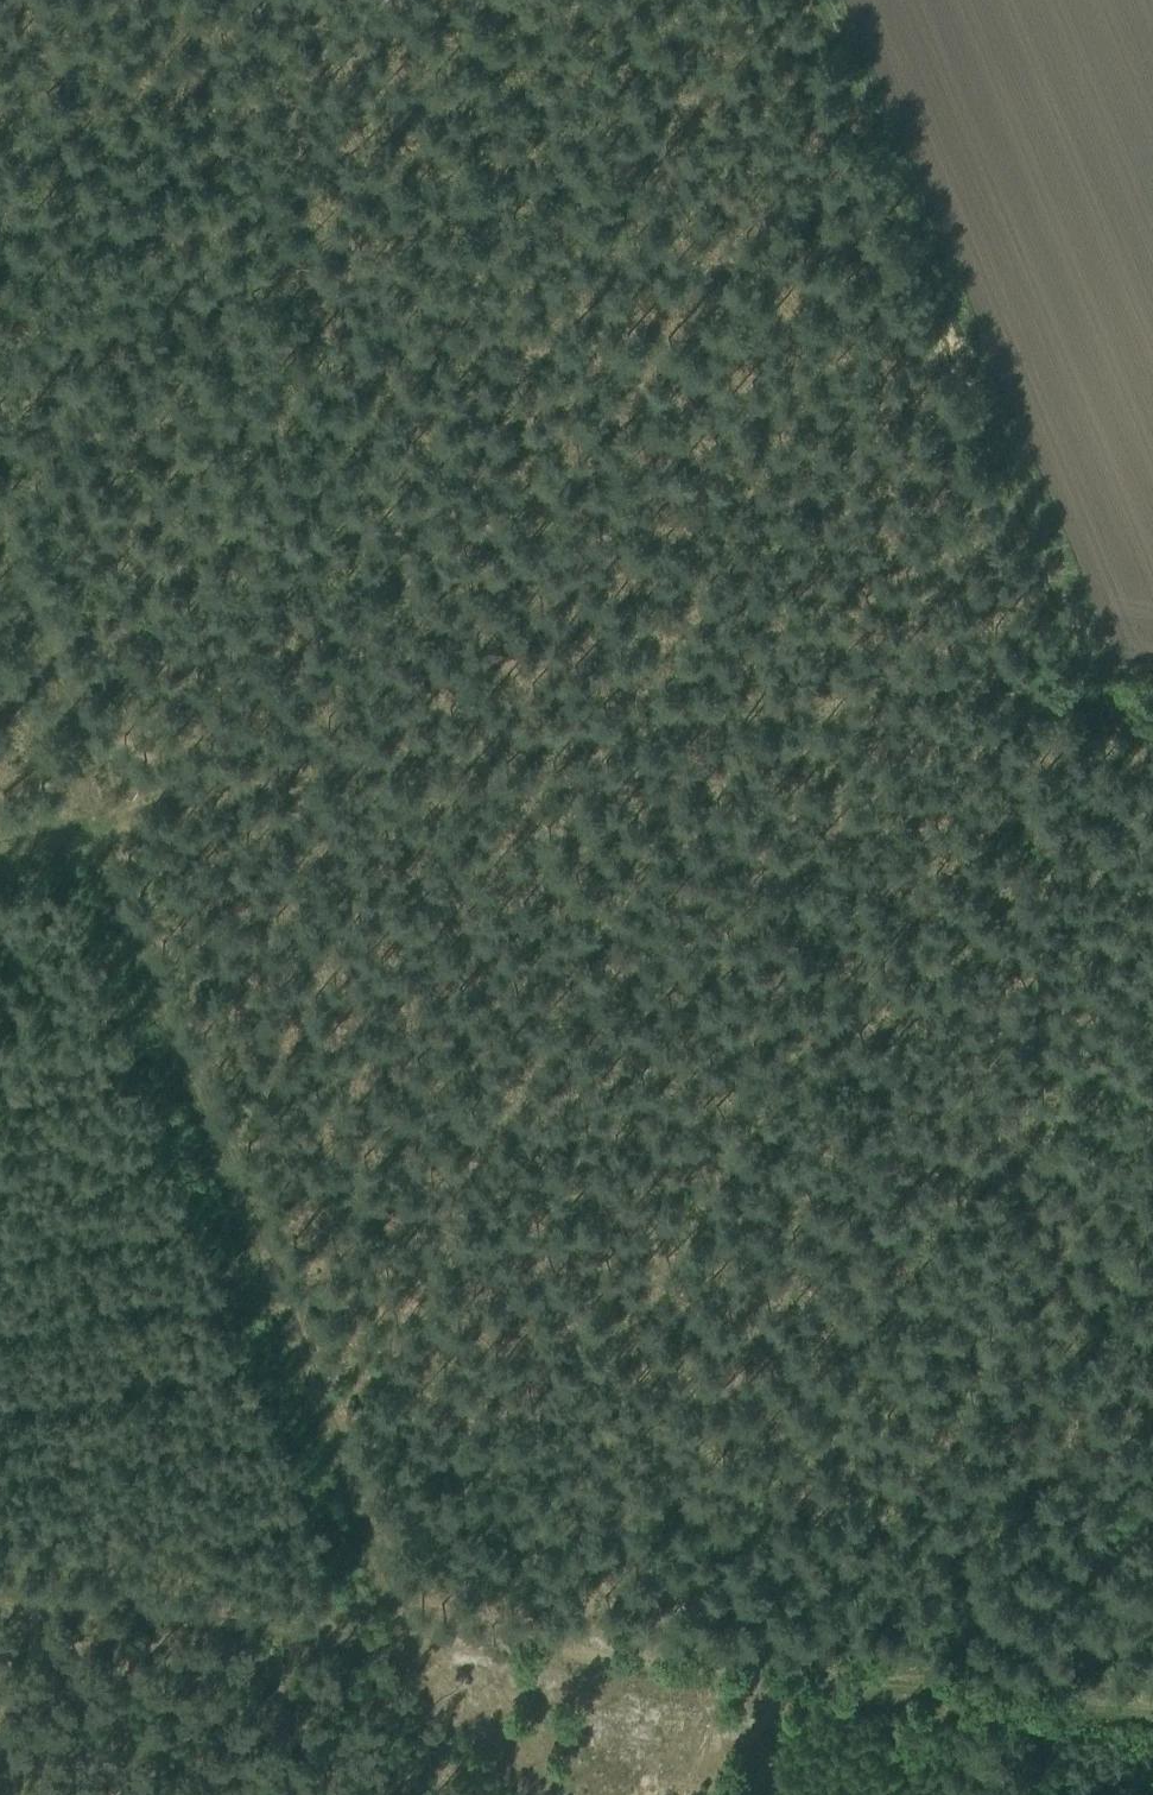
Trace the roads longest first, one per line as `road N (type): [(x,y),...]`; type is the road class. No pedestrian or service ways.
road 1 (track): [(1152,1742),(0,1626)]

